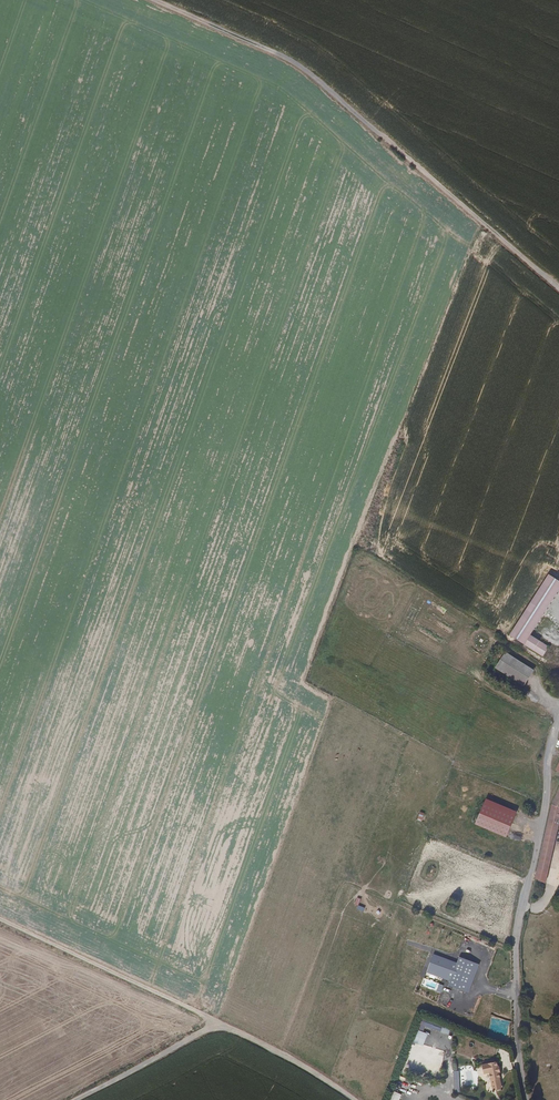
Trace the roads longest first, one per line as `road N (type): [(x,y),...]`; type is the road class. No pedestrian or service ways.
road 1 (track): [(153,0),(301,69),(558,290)]
road 2 (track): [(526,1099),(515,956),(558,721)]
road 3 (track): [(0,921),(221,1026)]
road 4 (track): [(221,1026),(73,1099)]
road 5 (track): [(221,1026),(302,1063),(354,1099)]

